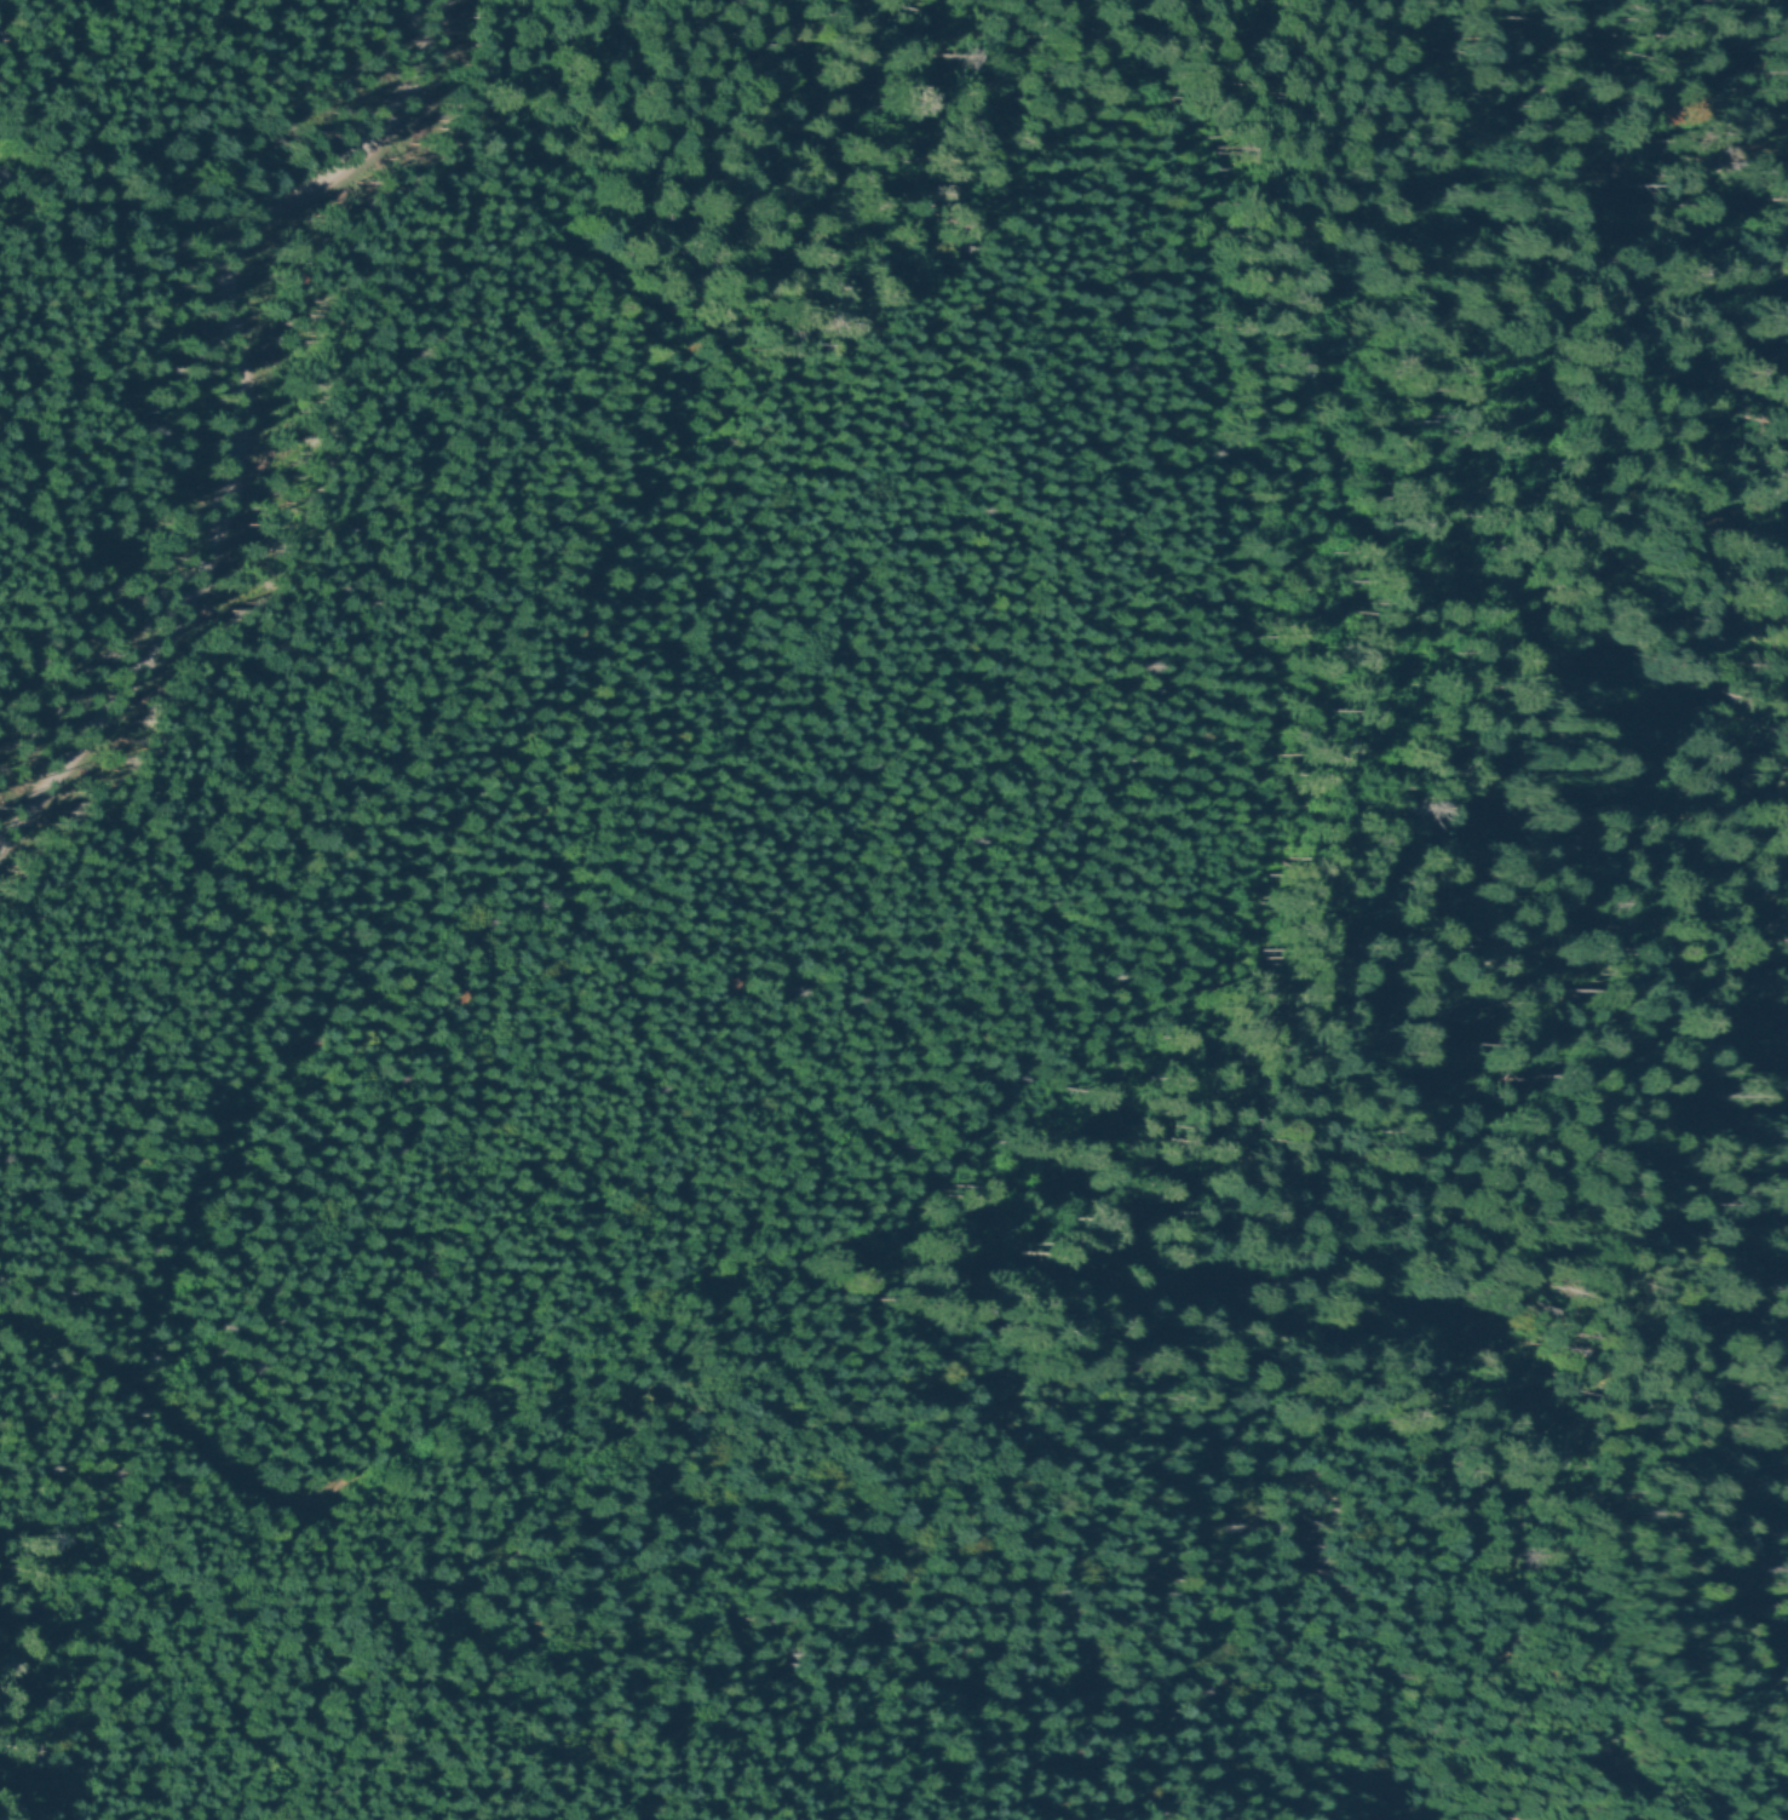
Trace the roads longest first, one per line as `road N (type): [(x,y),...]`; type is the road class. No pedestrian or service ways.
road 1 (residential): [(459,0),(433,86),(387,142),(278,219),(248,260),(238,495),(222,568),(177,642),(0,873)]
road 2 (track): [(0,1312),(150,1396),(232,1477),(269,1493),(307,1494),(360,1479),(476,1383),(558,1331),(678,1282),(875,1246)]

